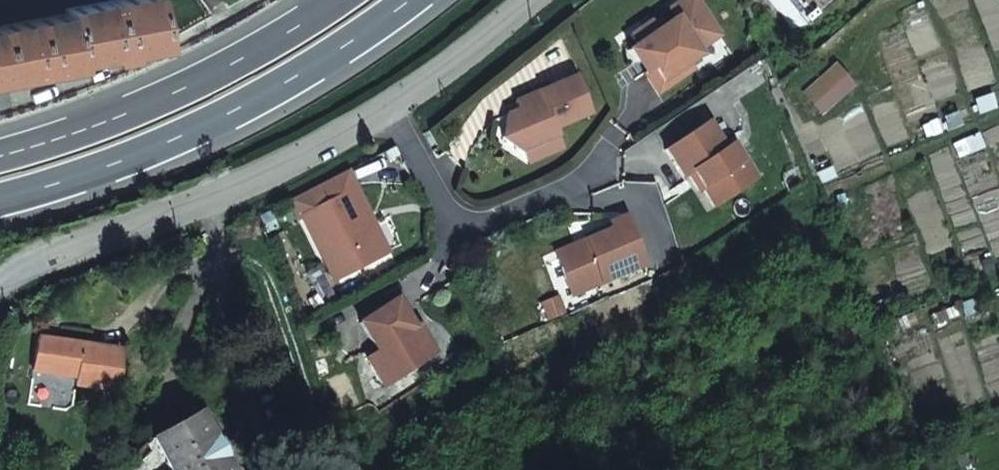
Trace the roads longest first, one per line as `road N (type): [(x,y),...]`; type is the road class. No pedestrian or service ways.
road 1 (trunk): [(0,199),(45,190),(210,123),(413,0)]
road 2 (trunk): [(338,0),(187,87),(0,156)]
road 3 (residential): [(0,283),(204,201)]
road 4 (residential): [(204,201),(388,106)]
road 5 (residential): [(388,106),(533,0)]

